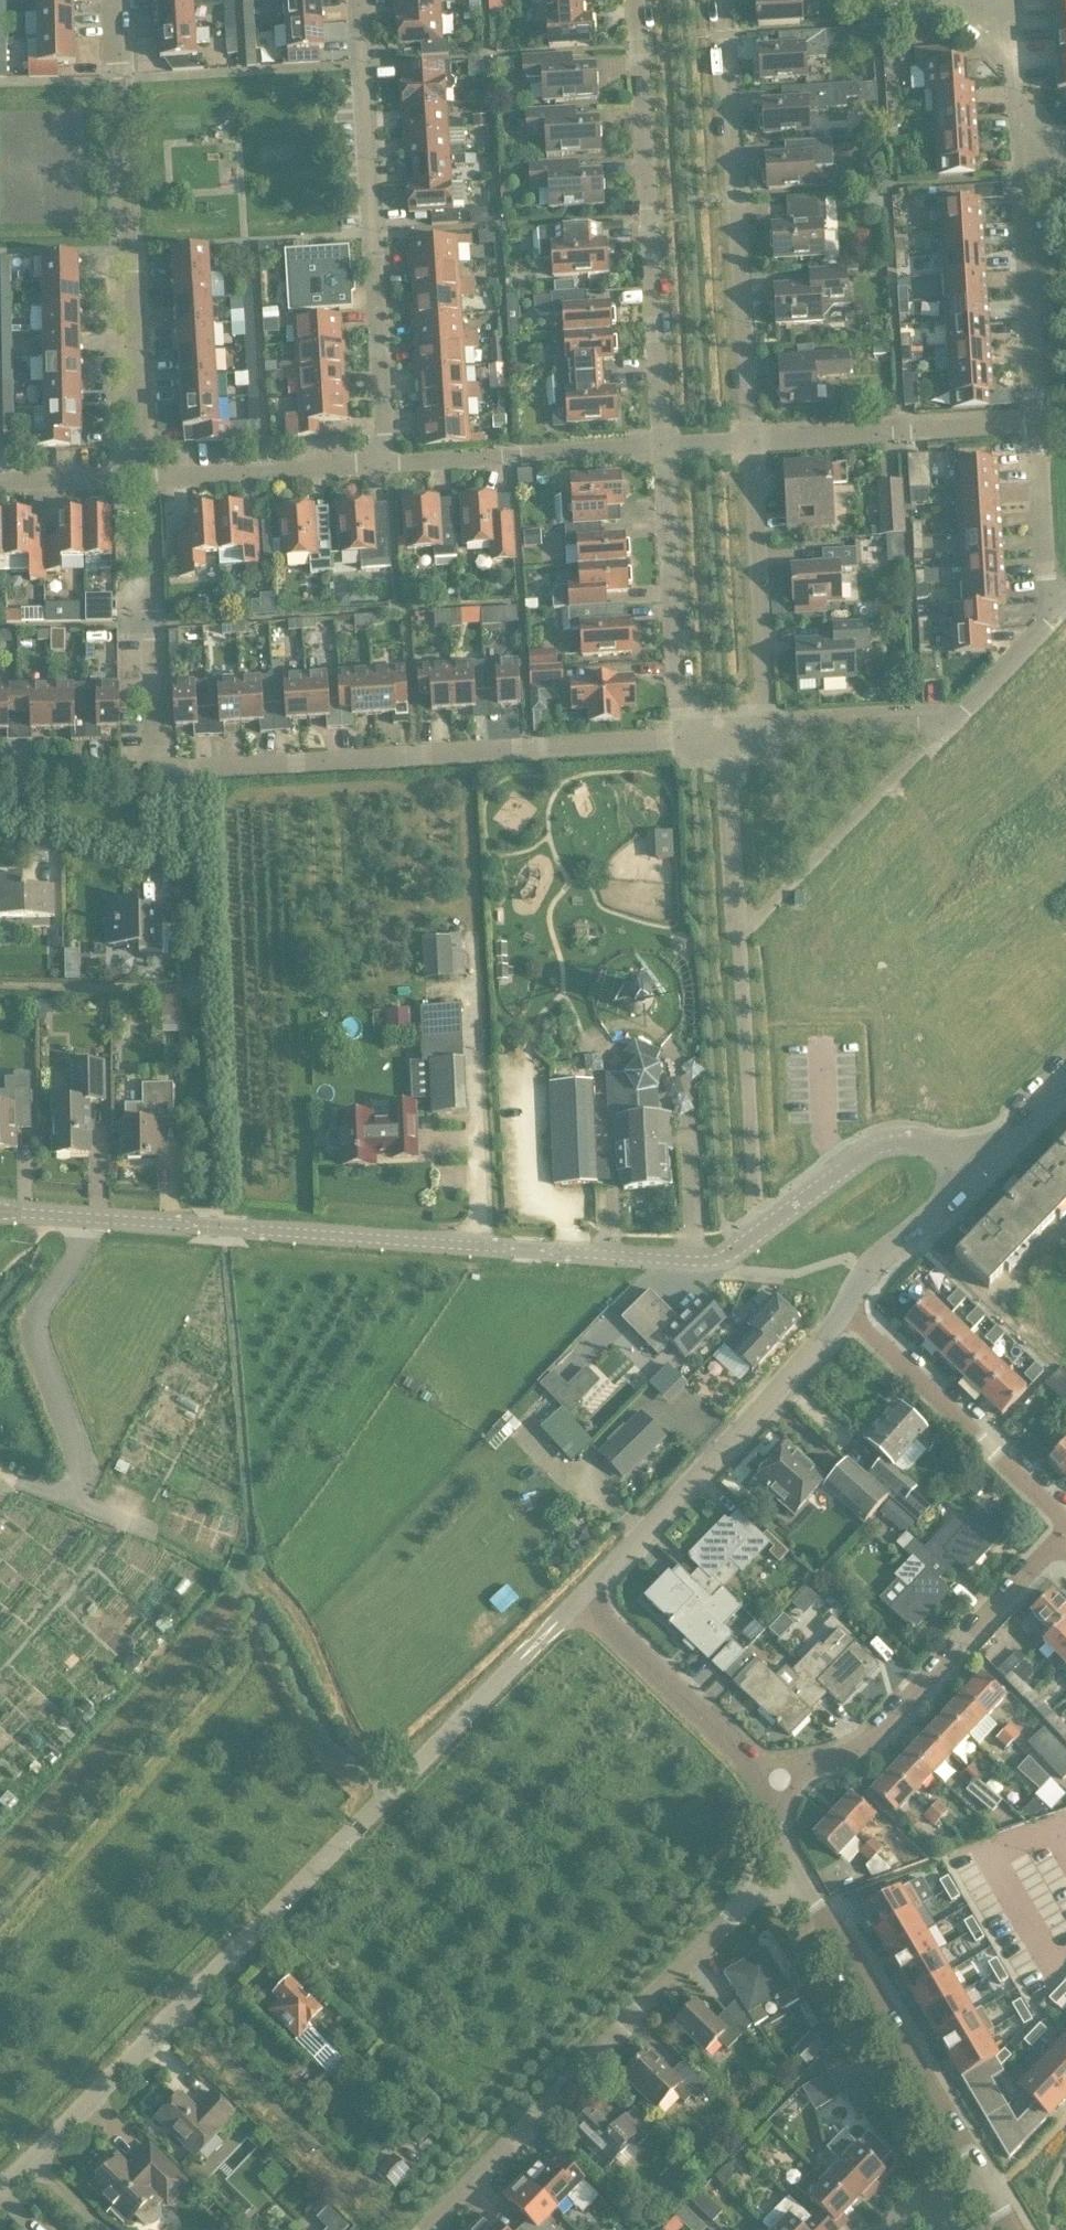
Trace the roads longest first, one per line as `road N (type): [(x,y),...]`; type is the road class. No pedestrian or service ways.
road 1 (tertiary): [(982,1165),(903,1143),(875,1149),(741,1249),(695,1261),(0,1212)]
road 2 (residential): [(0,2192),(579,1599)]
road 3 (residential): [(153,768),(687,741)]
road 4 (residential): [(140,483),(119,0)]
road 5 (residential): [(427,2229),(755,1891)]
road 6 (residential): [(389,463),(360,0)]
road 7 (residential): [(663,444),(632,0)]
road 8 (residential): [(720,0),(749,438)]
road 9 (residential): [(1036,419),(1008,0)]
road 10 (residential): [(579,1599),(847,1311)]
road 11 (residential): [(776,1778),(868,1745),(1065,1527)]
road 12 (residential): [(976,2179),(815,1902),(789,1886)]
road 13 (residential): [(768,736),(946,722),(1048,616)]
road 14 (residential): [(1065,1524),(847,1311)]
road 15 (residential): [(749,438),(768,736)]
road 16 (residential): [(687,741),(663,444)]
road 17 (residential): [(749,438),(1036,419)]
road 18 (residential): [(153,768),(140,483)]
road 19 (residential): [(389,463),(663,444)]
road 20 (residential): [(579,1599),(776,1778)]
road 21 (residential): [(140,483),(389,463)]
road 22 (residential): [(739,942),(724,739)]
road 23 (residential): [(847,1311),(866,1273),(982,1165)]
road 24 (residential): [(1048,616),(1036,419)]
road 25 (residential): [(0,772),(153,768)]
road 26 (residential): [(0,487),(140,483)]
road 27 (tertiary): [(982,1165),(1065,1077)]

